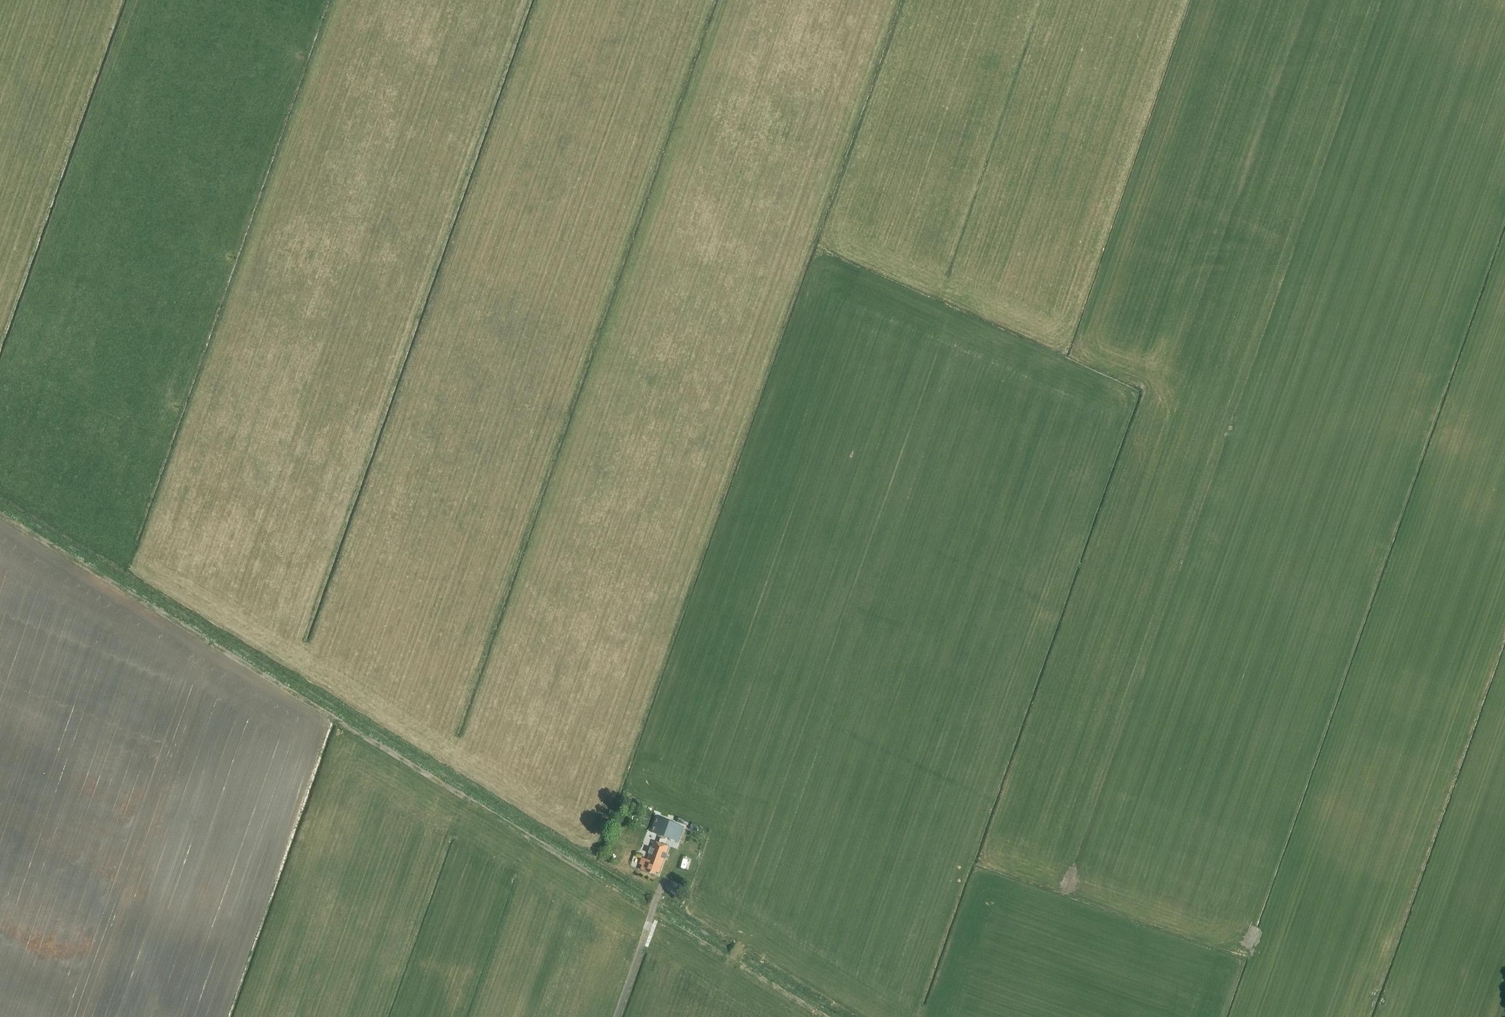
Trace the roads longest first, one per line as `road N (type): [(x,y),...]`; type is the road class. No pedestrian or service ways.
road 1 (track): [(617,1016),(664,882)]

